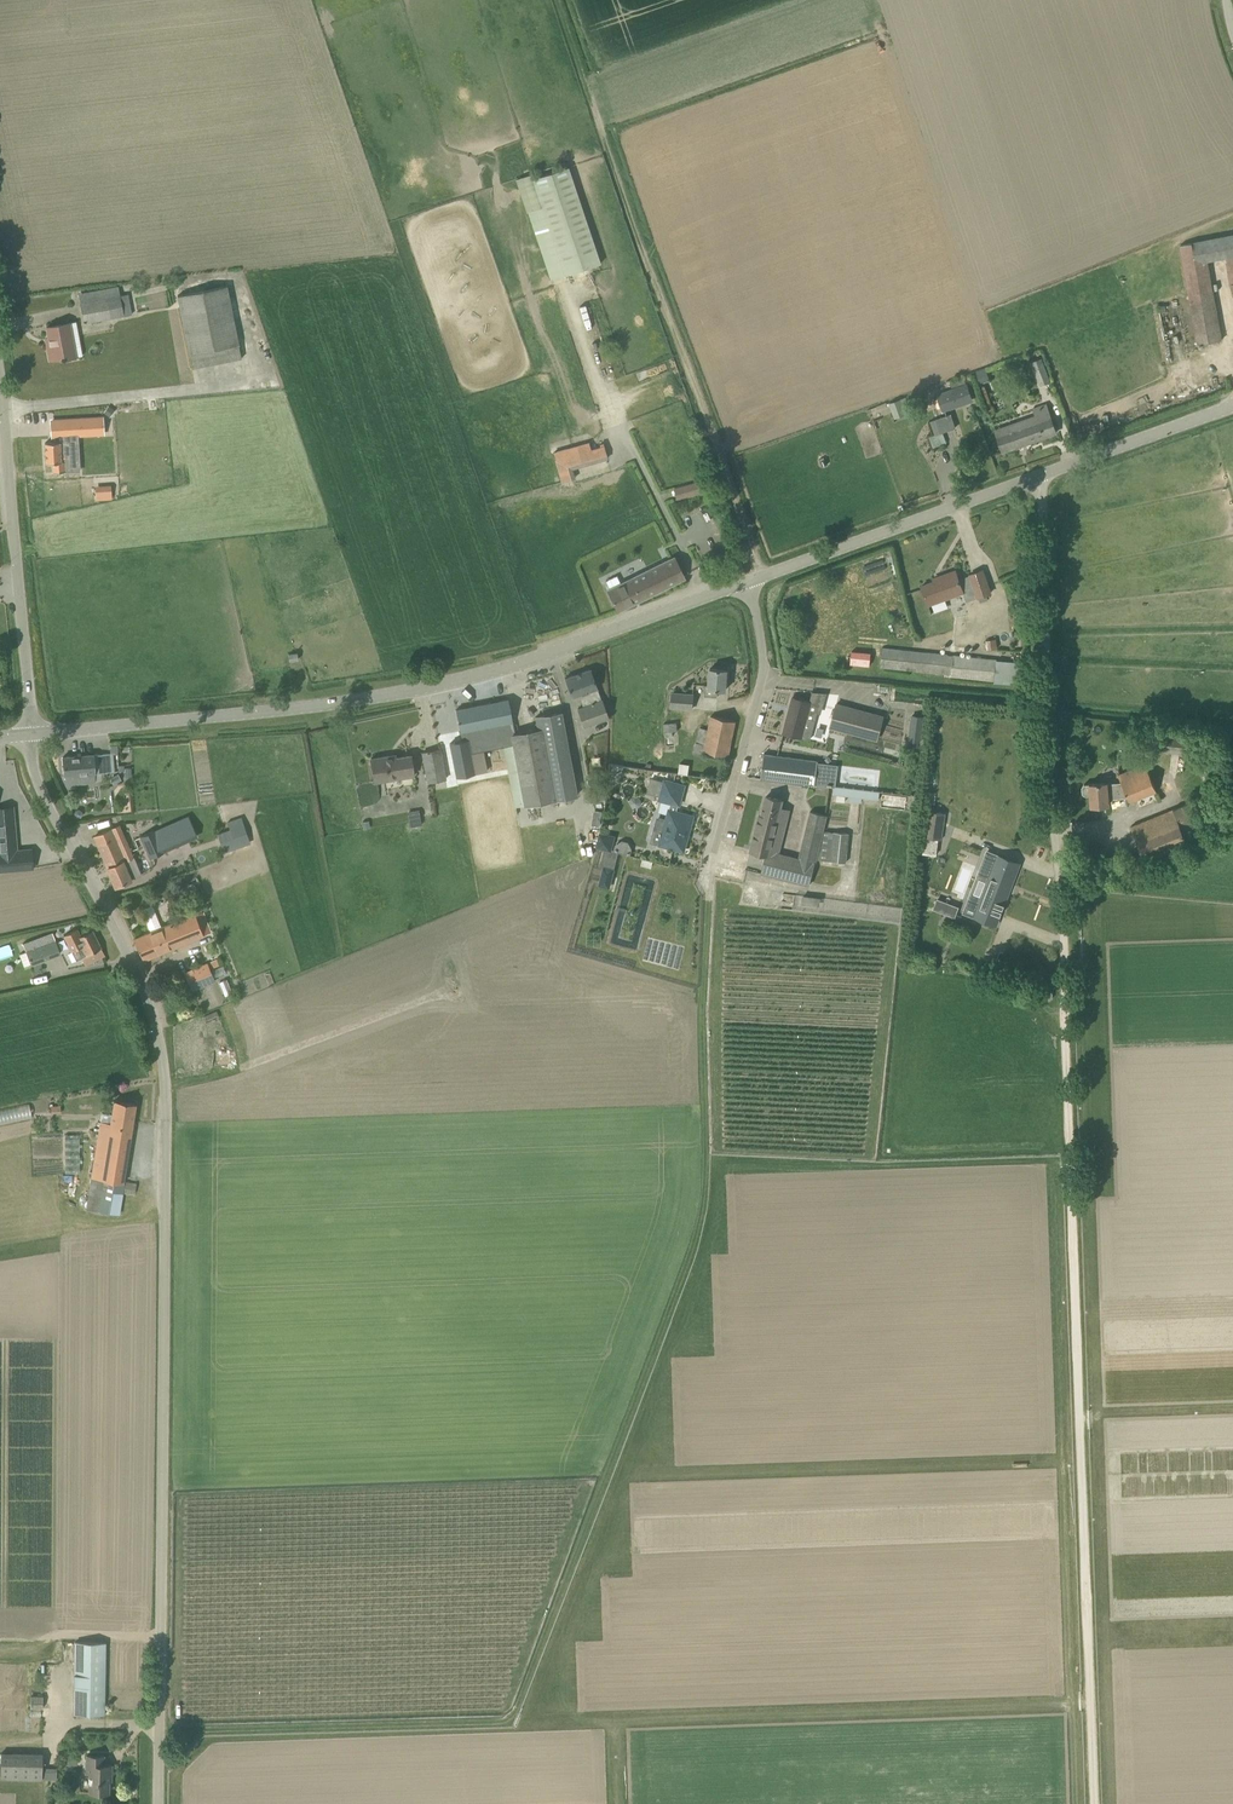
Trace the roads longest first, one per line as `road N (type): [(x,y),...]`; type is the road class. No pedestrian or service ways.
road 1 (track): [(158,1729),(510,1716),(696,1215),(708,901)]
road 2 (unclassified): [(157,1803),(159,1057),(146,1001),(43,792),(31,734)]
road 3 (track): [(1088,1803),(1055,900)]
road 4 (tertiary): [(31,734),(338,703),(457,681),(747,581)]
road 5 (track): [(558,0),(765,576)]
road 6 (unclassified): [(1055,900),(1038,476)]
road 7 (unclassified): [(31,734),(0,373)]
road 8 (unclassified): [(708,901),(756,700),(761,657),(747,581)]
road 9 (tertiary): [(747,581),(1038,476)]
road 10 (tertiary): [(1038,476),(1232,406)]

